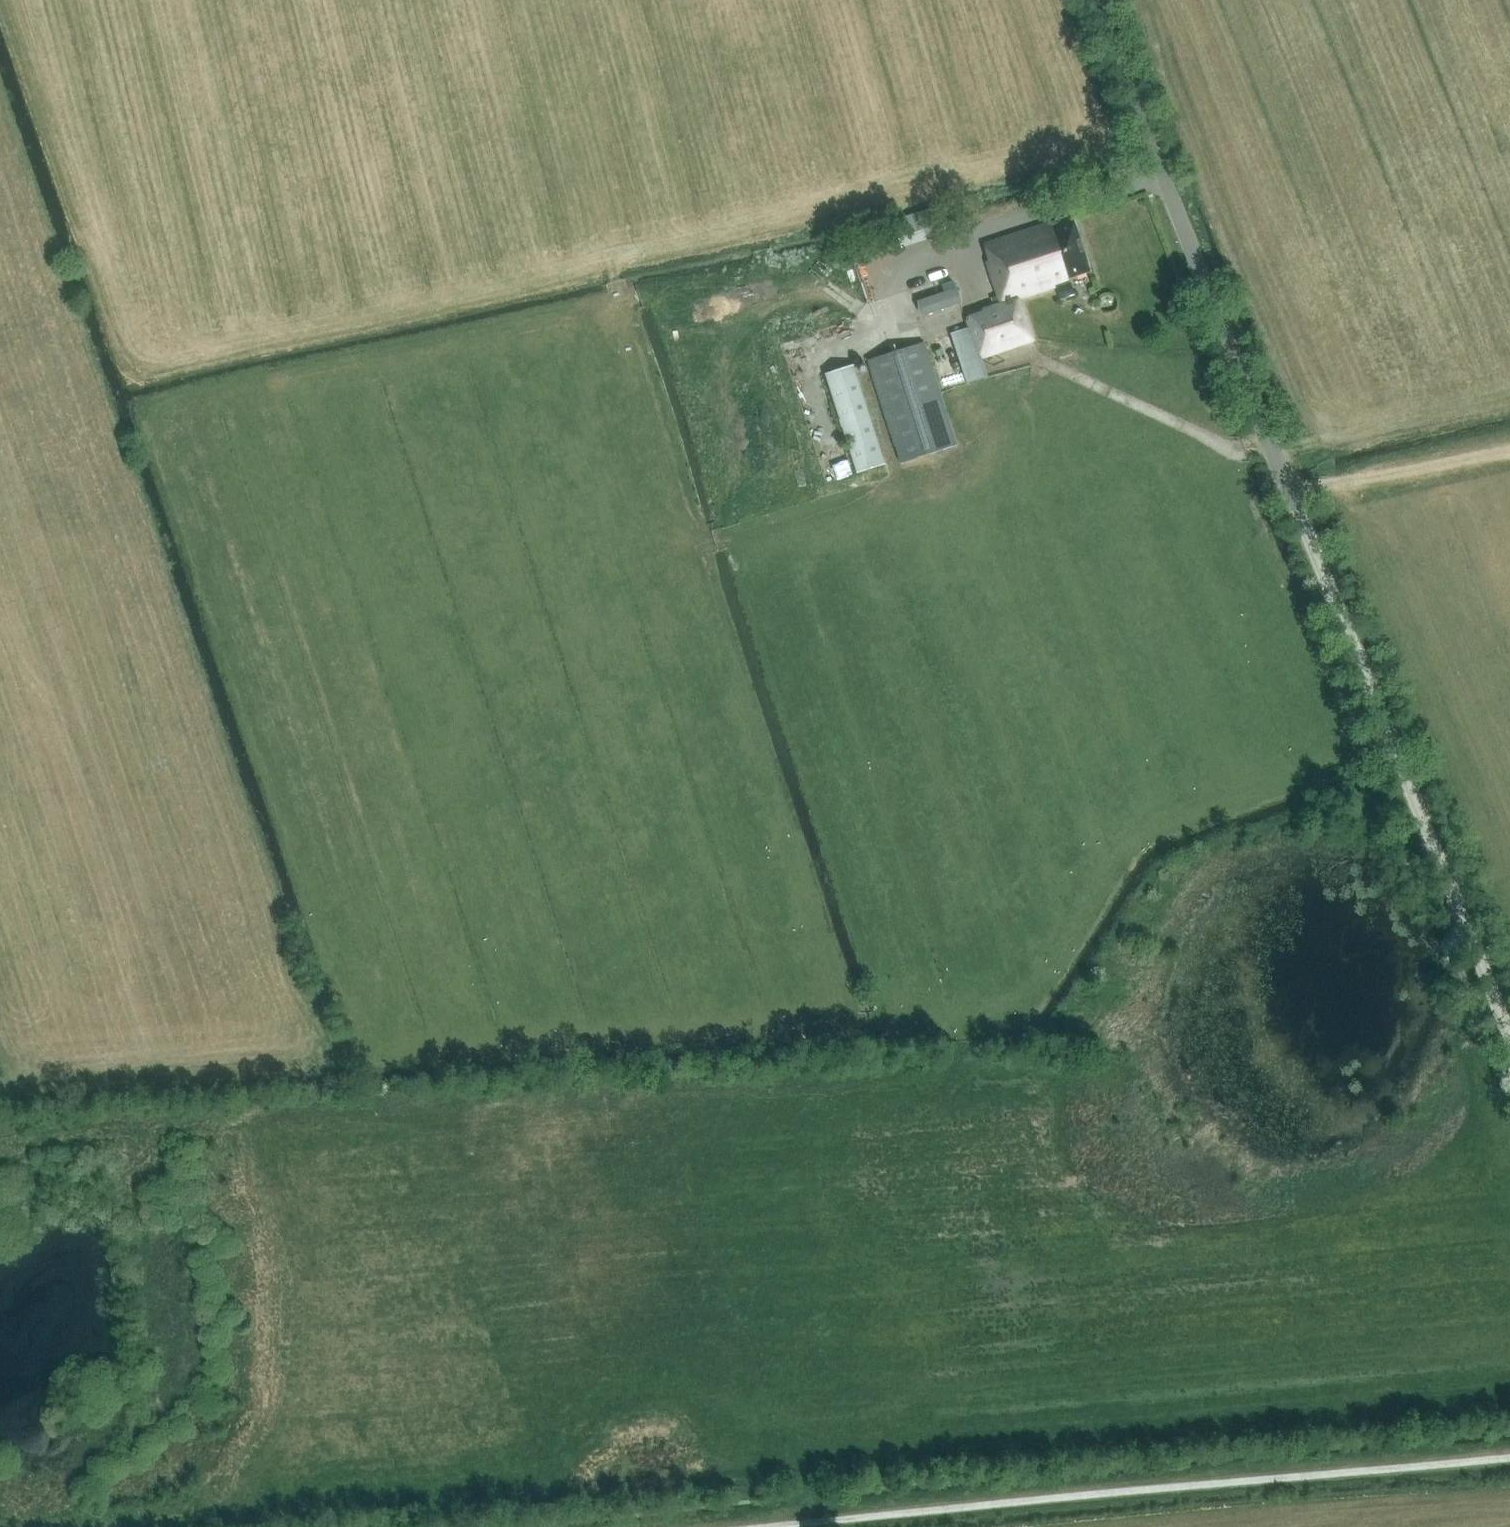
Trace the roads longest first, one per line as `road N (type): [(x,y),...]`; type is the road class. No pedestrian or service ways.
road 1 (unclassified): [(1284,476),(1509,1035)]
road 2 (unclassified): [(1284,476),(1095,0)]

